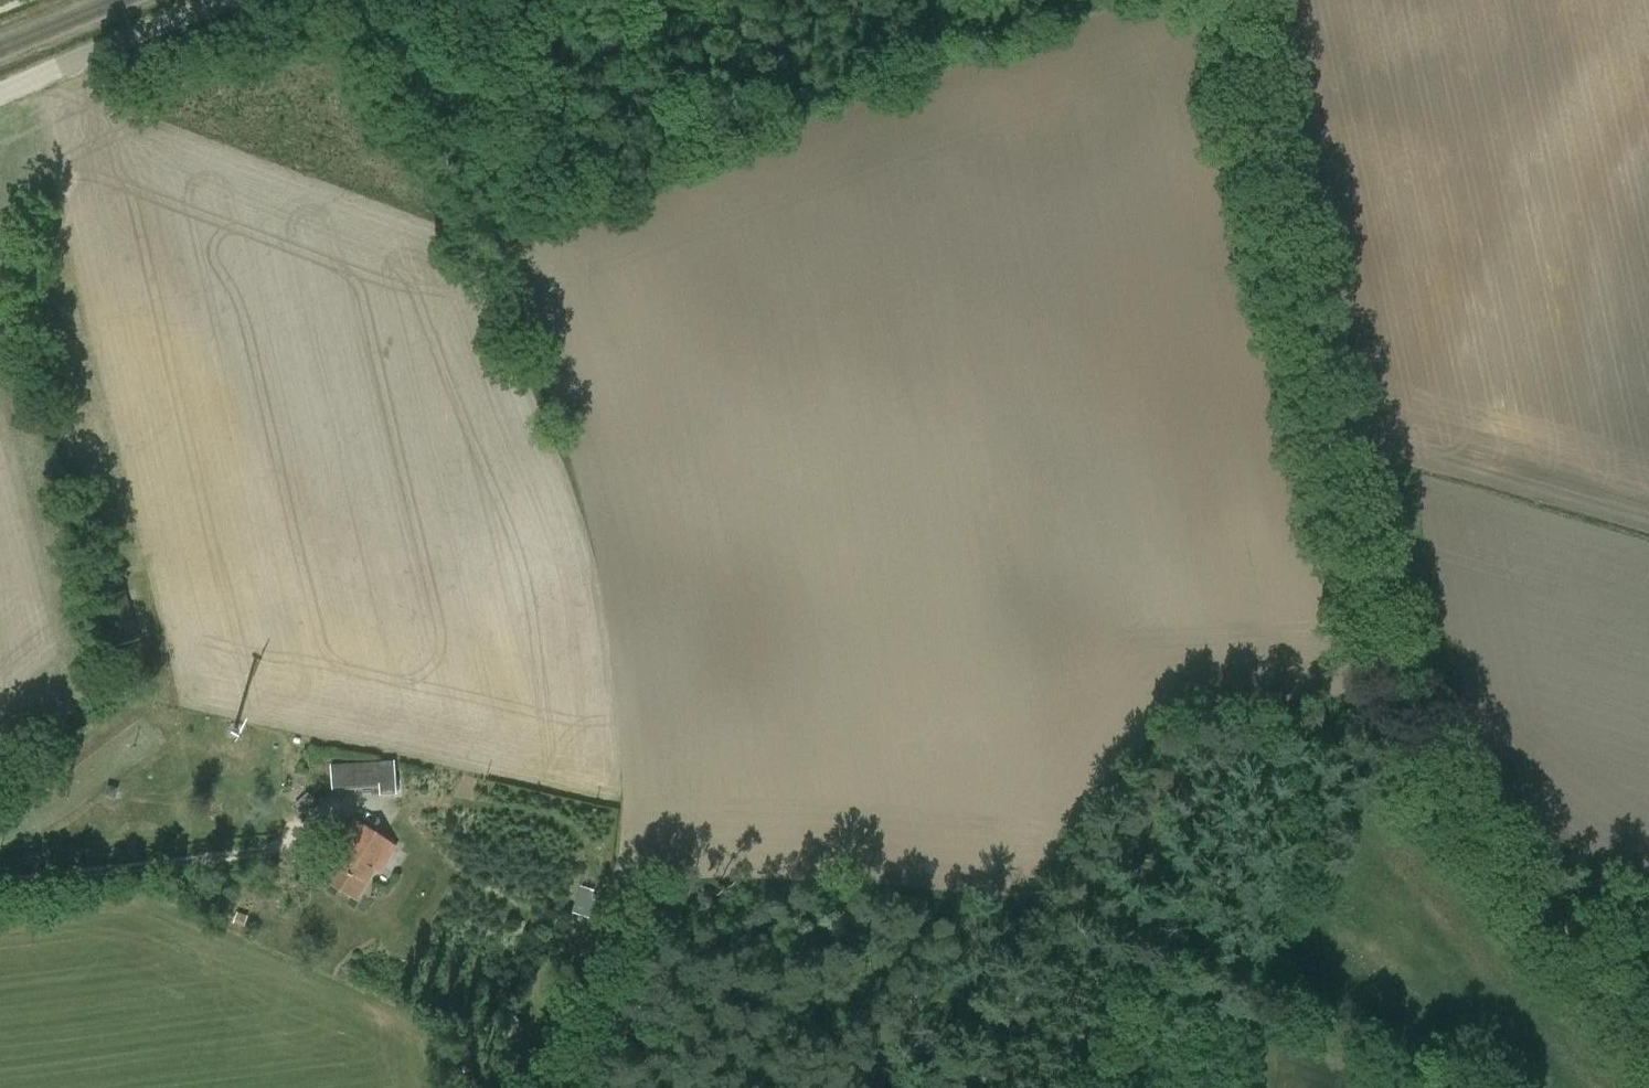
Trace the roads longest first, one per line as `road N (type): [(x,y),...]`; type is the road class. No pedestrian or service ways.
road 1 (unclassified): [(0,95),(232,0)]

